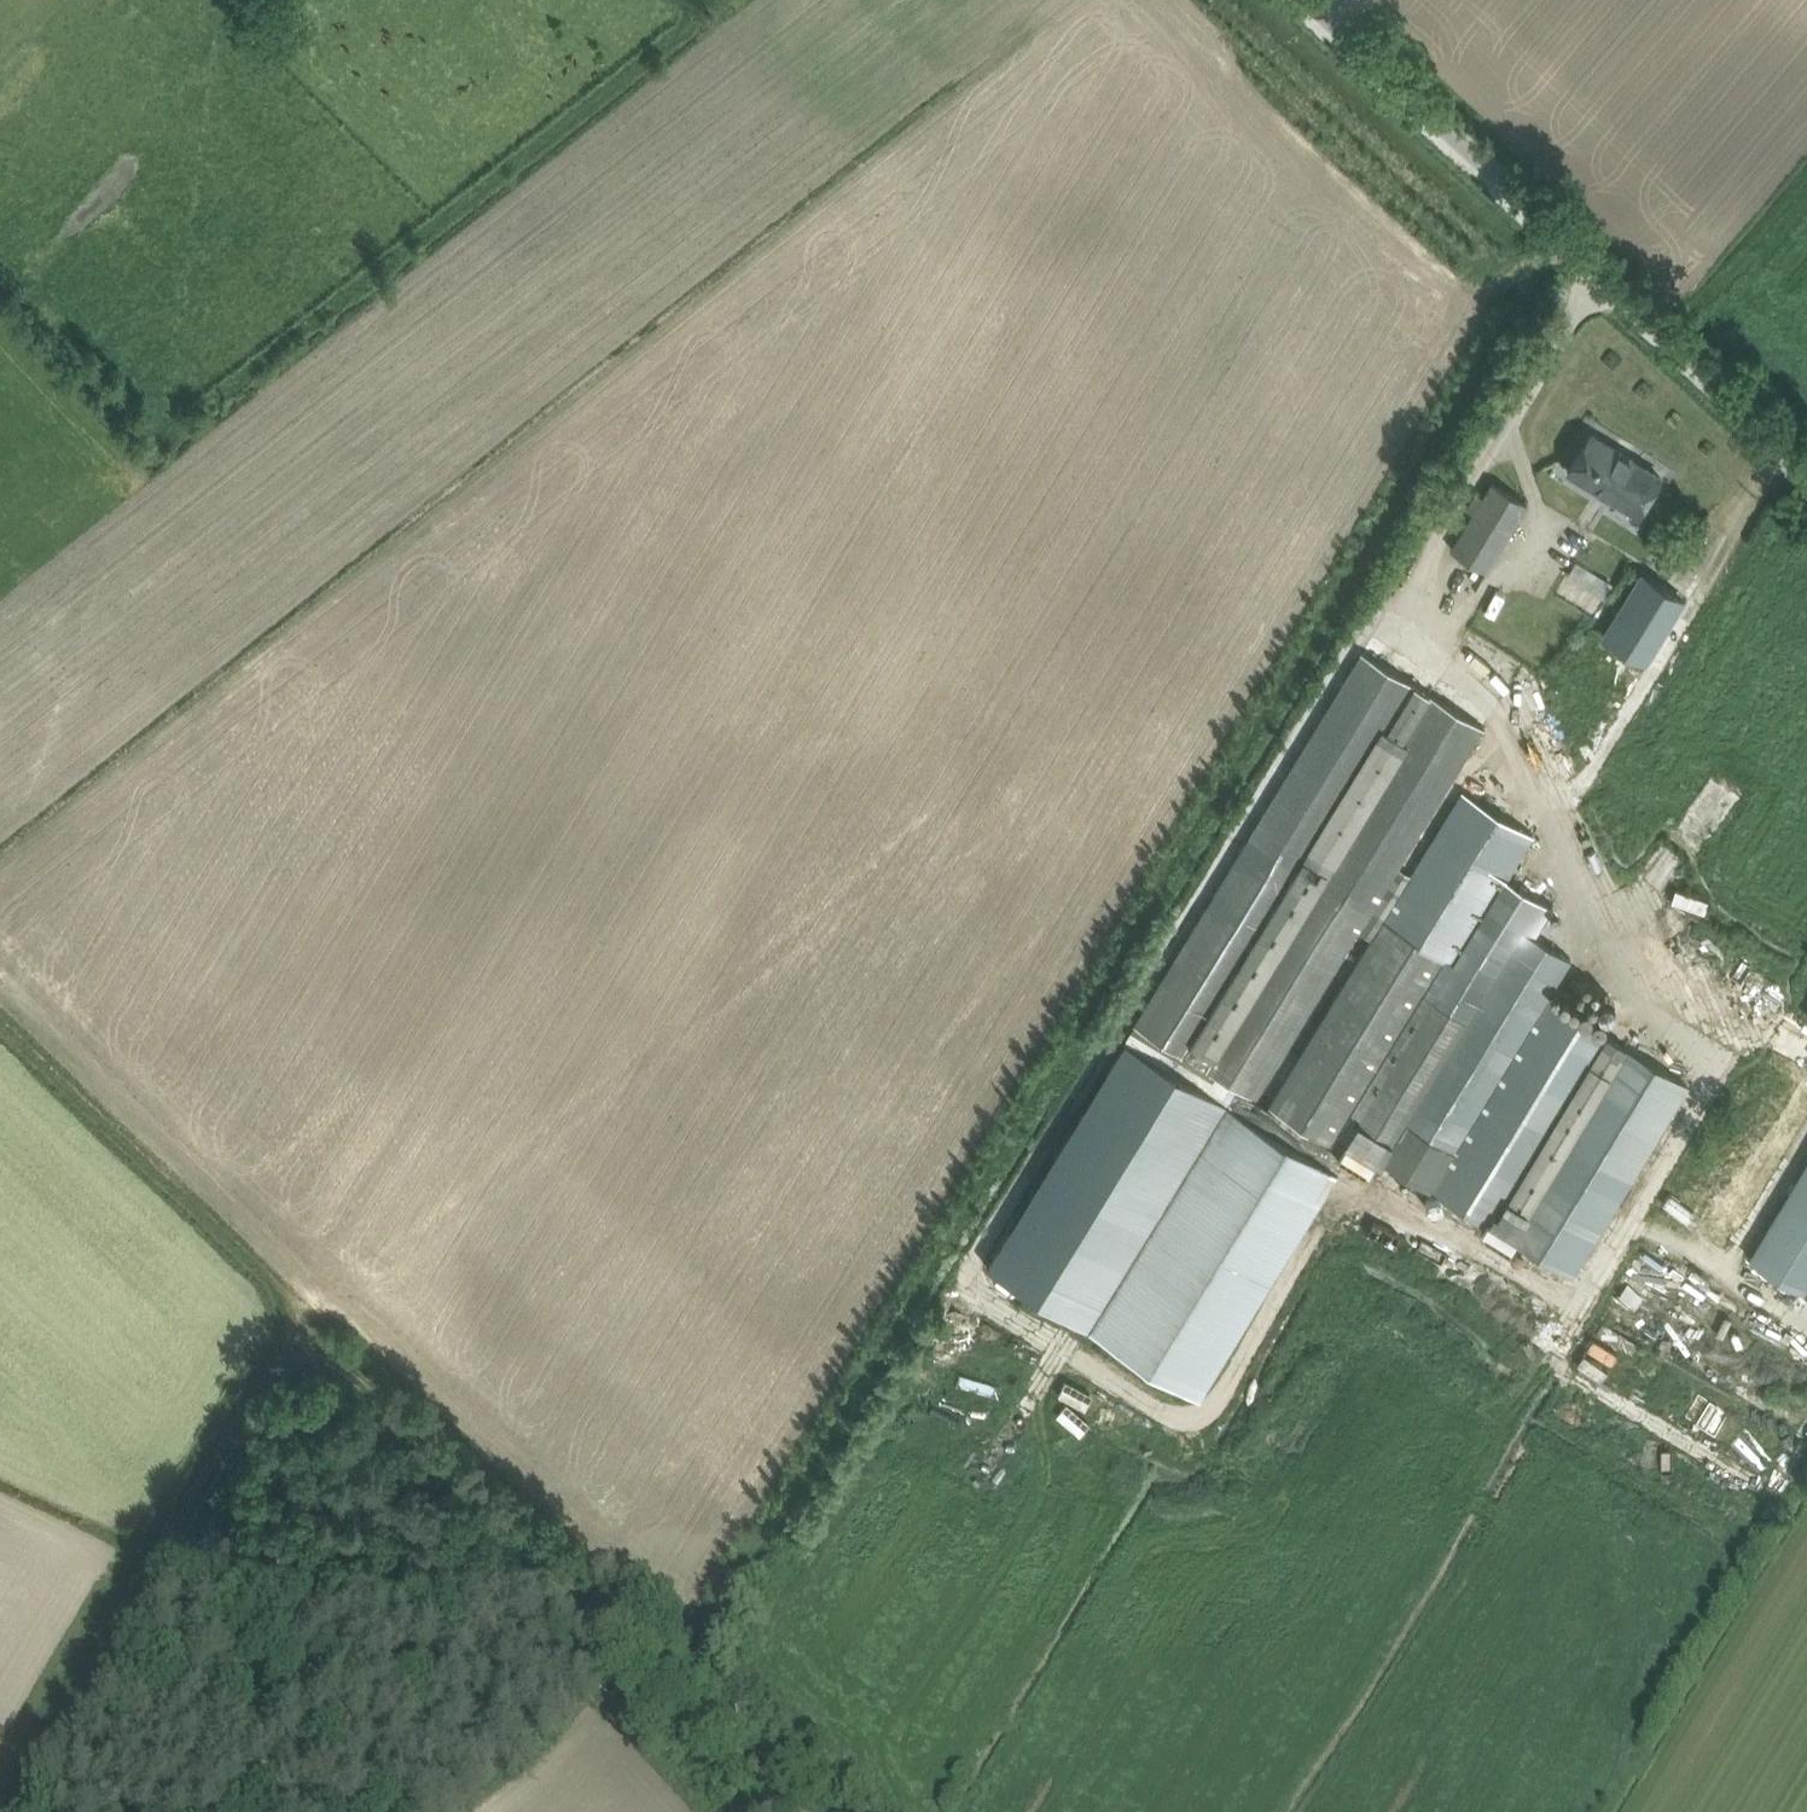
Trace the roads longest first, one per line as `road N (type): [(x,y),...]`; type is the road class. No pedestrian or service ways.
road 1 (track): [(849,1811),(355,1346),(299,1362),(41,1811)]
road 2 (unclassified): [(1806,465),(1303,0)]

